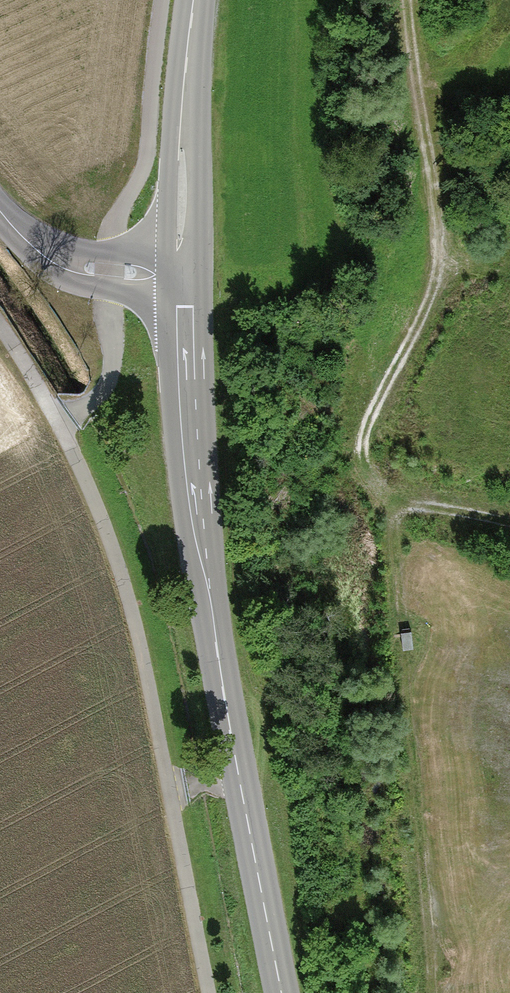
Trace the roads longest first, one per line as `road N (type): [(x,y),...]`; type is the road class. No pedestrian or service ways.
road 1 (tertiary): [(181,276),(186,455),(281,992)]
road 2 (track): [(411,0),(435,183),(436,272),(356,458),(382,504),(509,530)]
road 3 (tertiary): [(194,0),(181,276)]
road 4 (tertiary): [(0,218),(50,258),(112,272),(181,276)]

